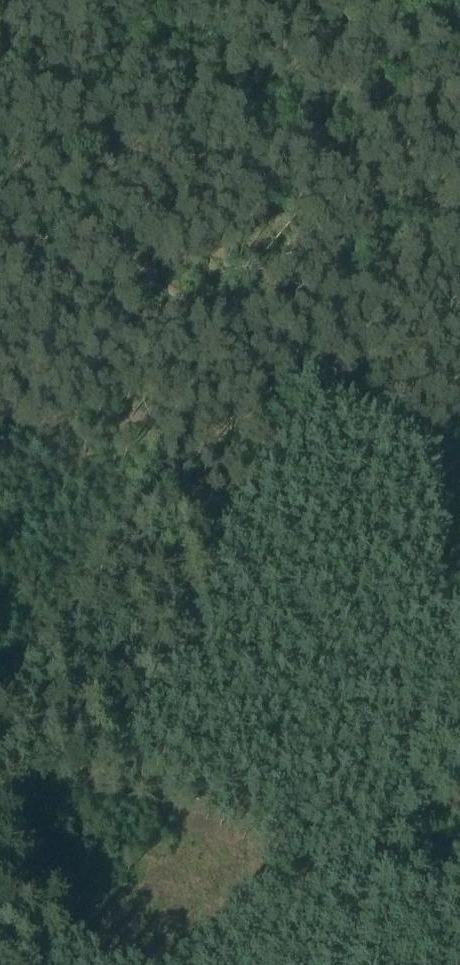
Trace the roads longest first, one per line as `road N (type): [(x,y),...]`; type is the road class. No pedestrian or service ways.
road 1 (track): [(0,180),(459,470)]

